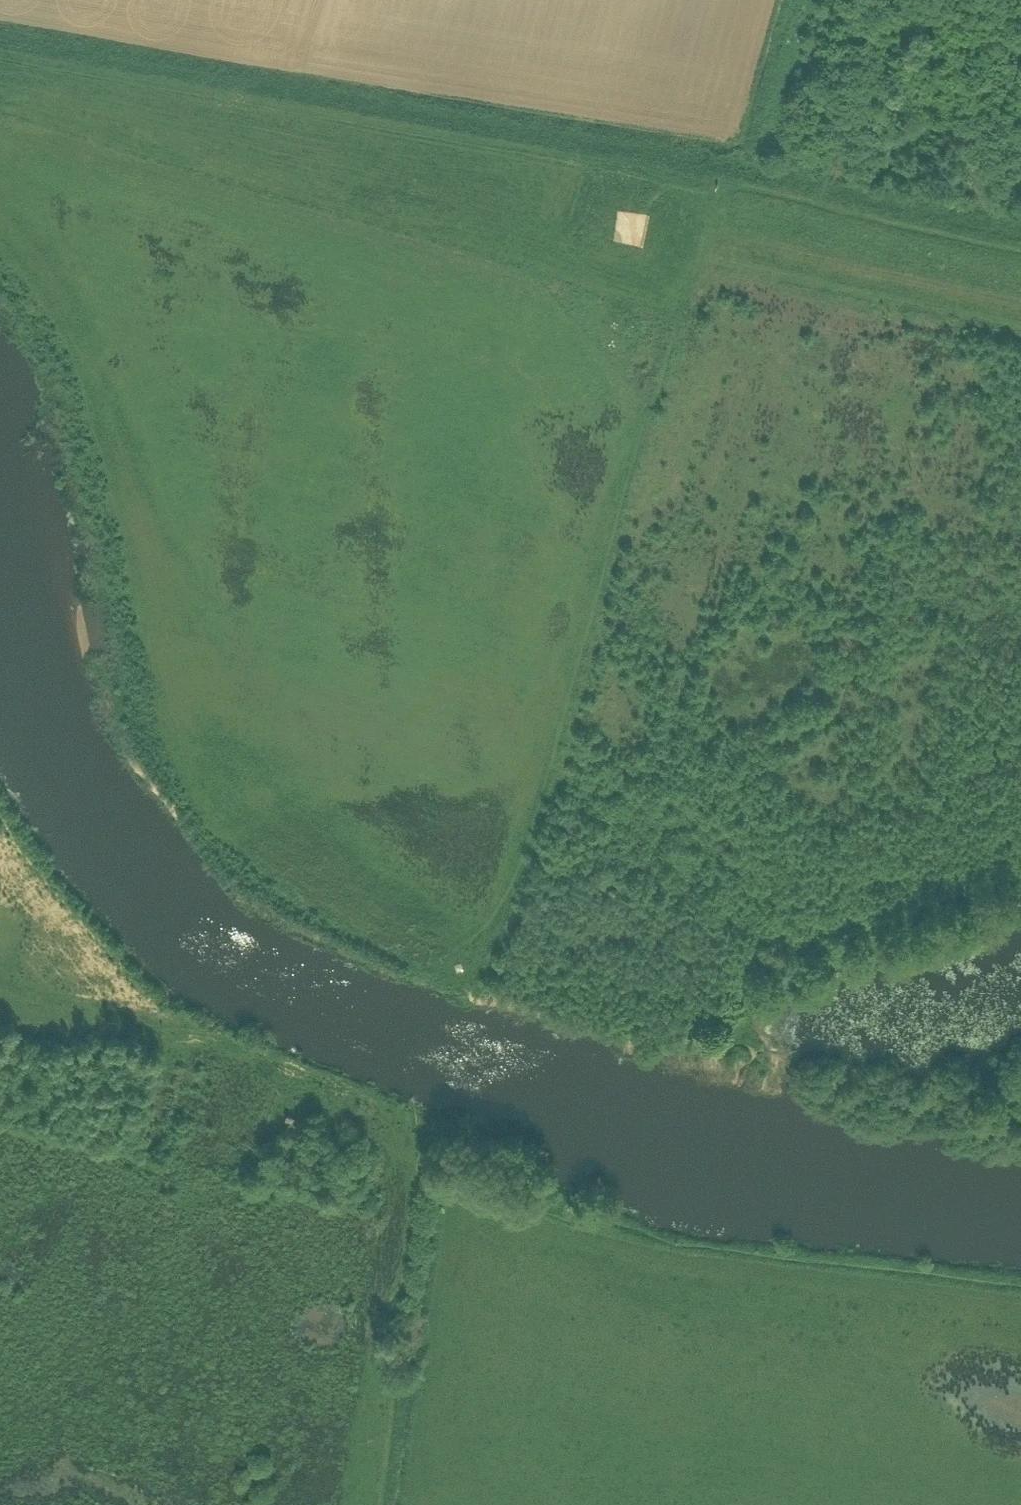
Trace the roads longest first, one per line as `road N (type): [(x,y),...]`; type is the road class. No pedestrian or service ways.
road 1 (track): [(1020,302),(742,237),(690,191),(673,163),(0,52)]

